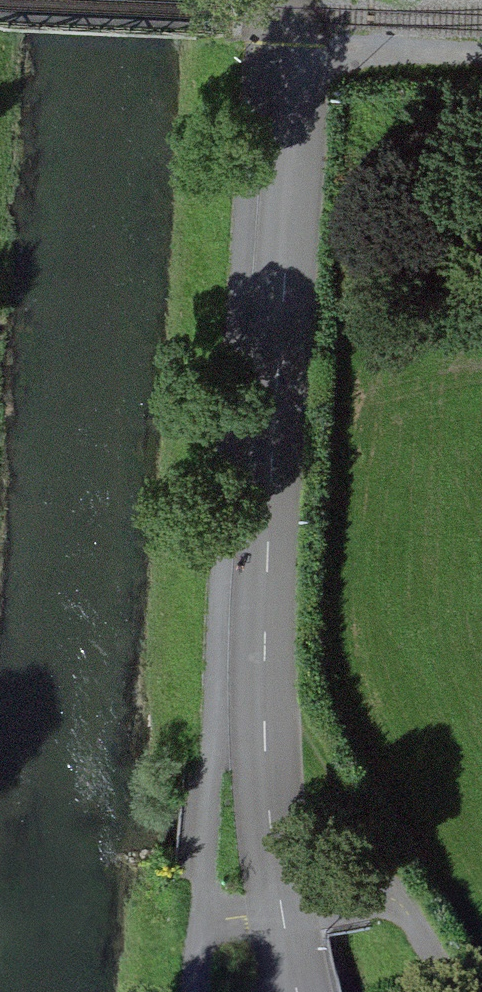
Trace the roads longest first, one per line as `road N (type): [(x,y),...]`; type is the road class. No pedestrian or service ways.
road 1 (track): [(279,0),(291,58),(264,697),(213,769)]
road 2 (residential): [(301,991),(270,814),(264,697)]
road 3 (track): [(291,58),(481,62)]

